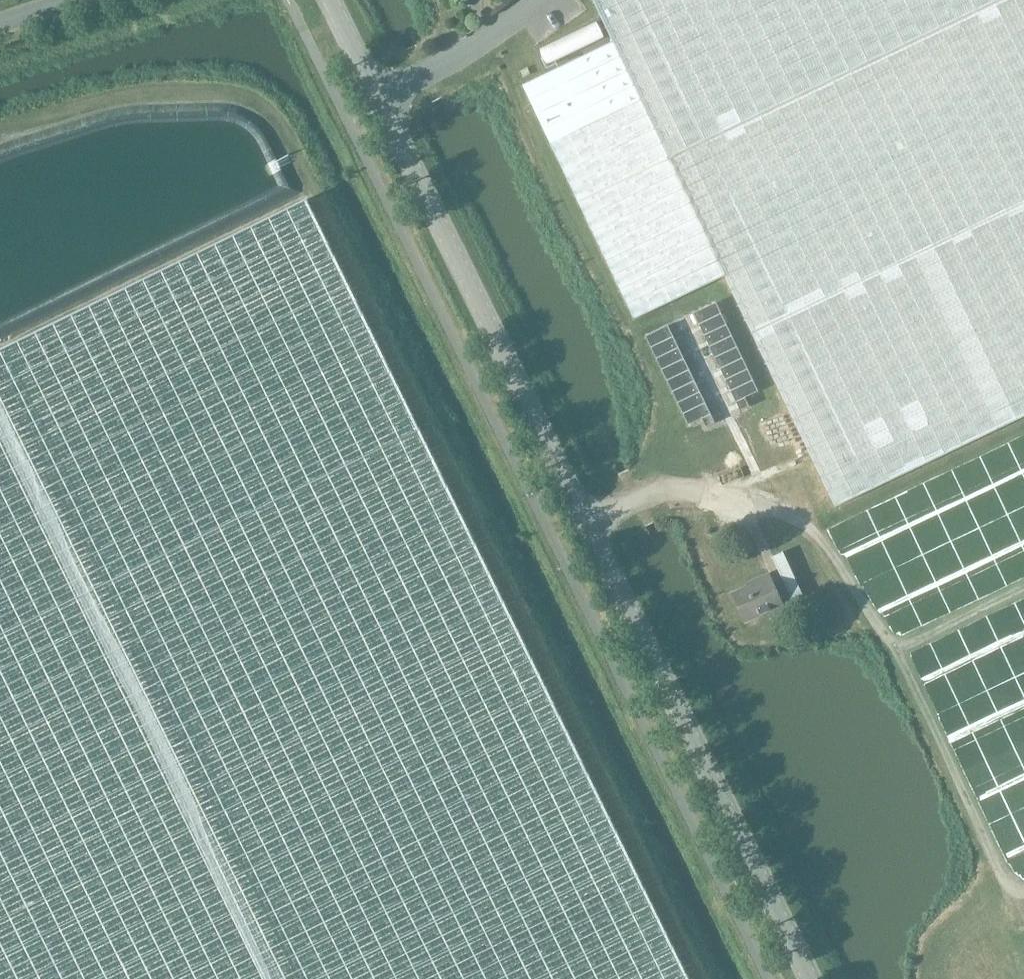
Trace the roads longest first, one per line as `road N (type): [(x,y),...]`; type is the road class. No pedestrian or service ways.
road 1 (unclassified): [(808,978),(328,0)]

